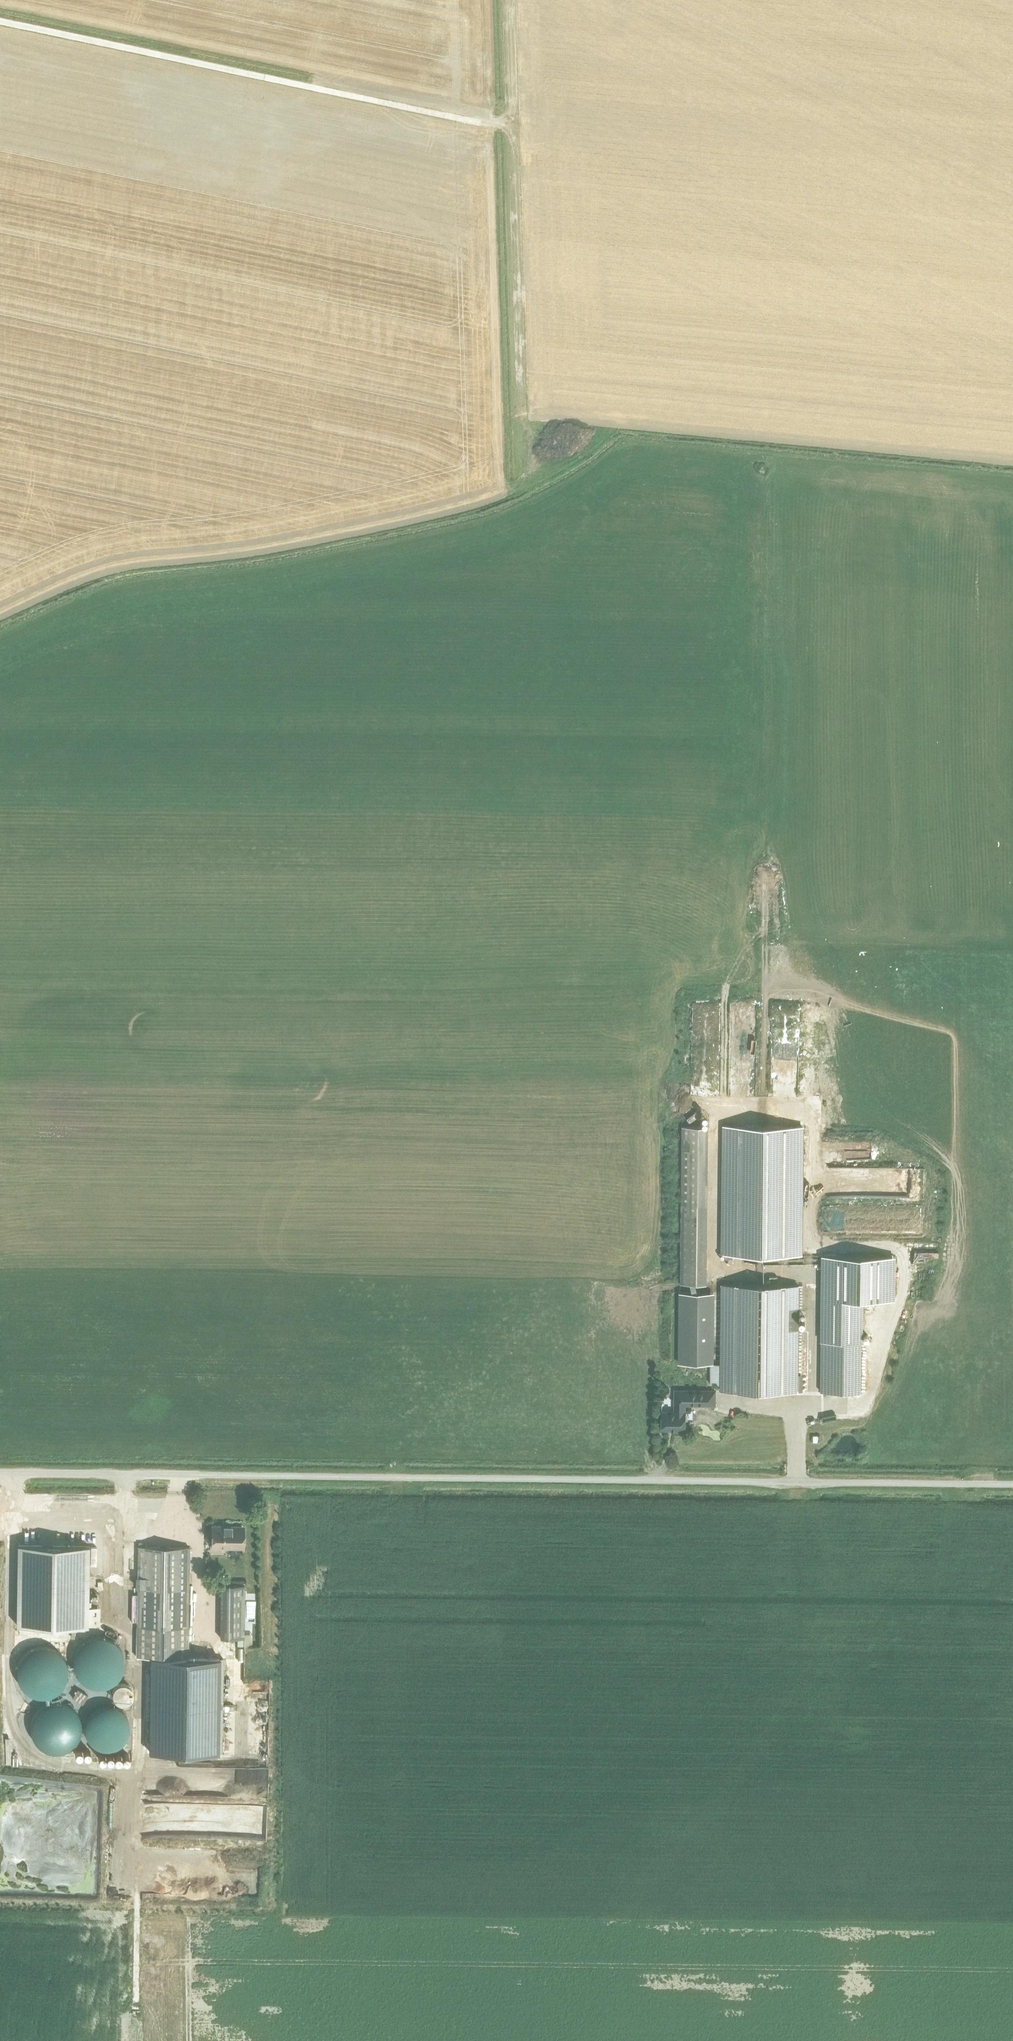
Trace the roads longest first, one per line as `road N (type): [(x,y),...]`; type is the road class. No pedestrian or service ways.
road 1 (unclassified): [(0,1475),(1012,1485)]

